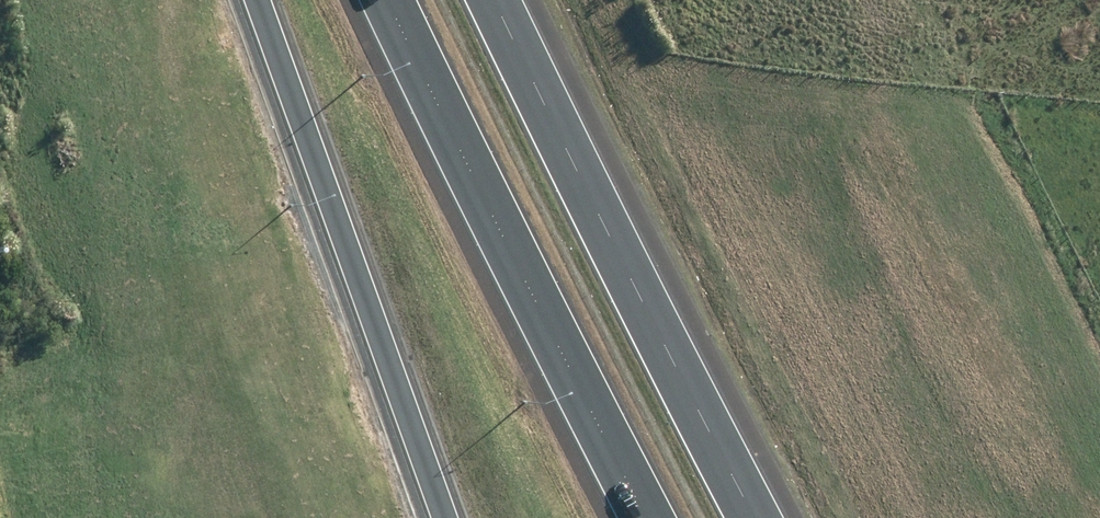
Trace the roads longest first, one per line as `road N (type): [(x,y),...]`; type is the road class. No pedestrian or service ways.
road 1 (motorway): [(495,0),(755,517)]
road 2 (motorway): [(646,517),(387,0)]
road 3 (motorway): [(443,517),(255,0)]

